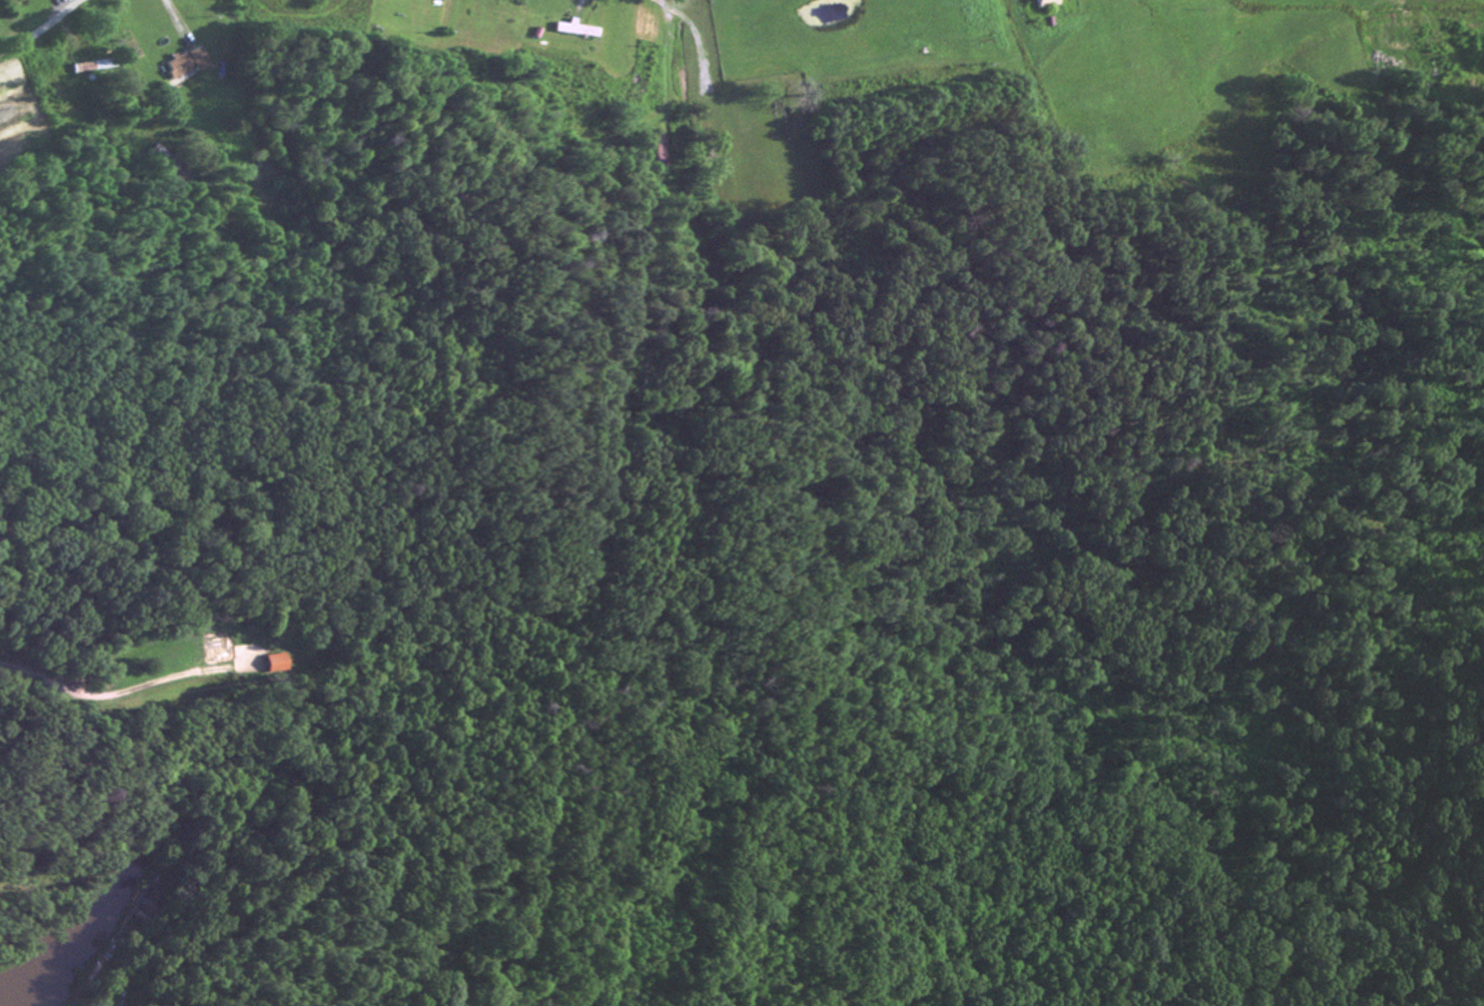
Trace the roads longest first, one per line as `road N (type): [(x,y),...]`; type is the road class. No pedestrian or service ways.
road 1 (residential): [(0,672),(104,699),(160,692),(254,660)]

